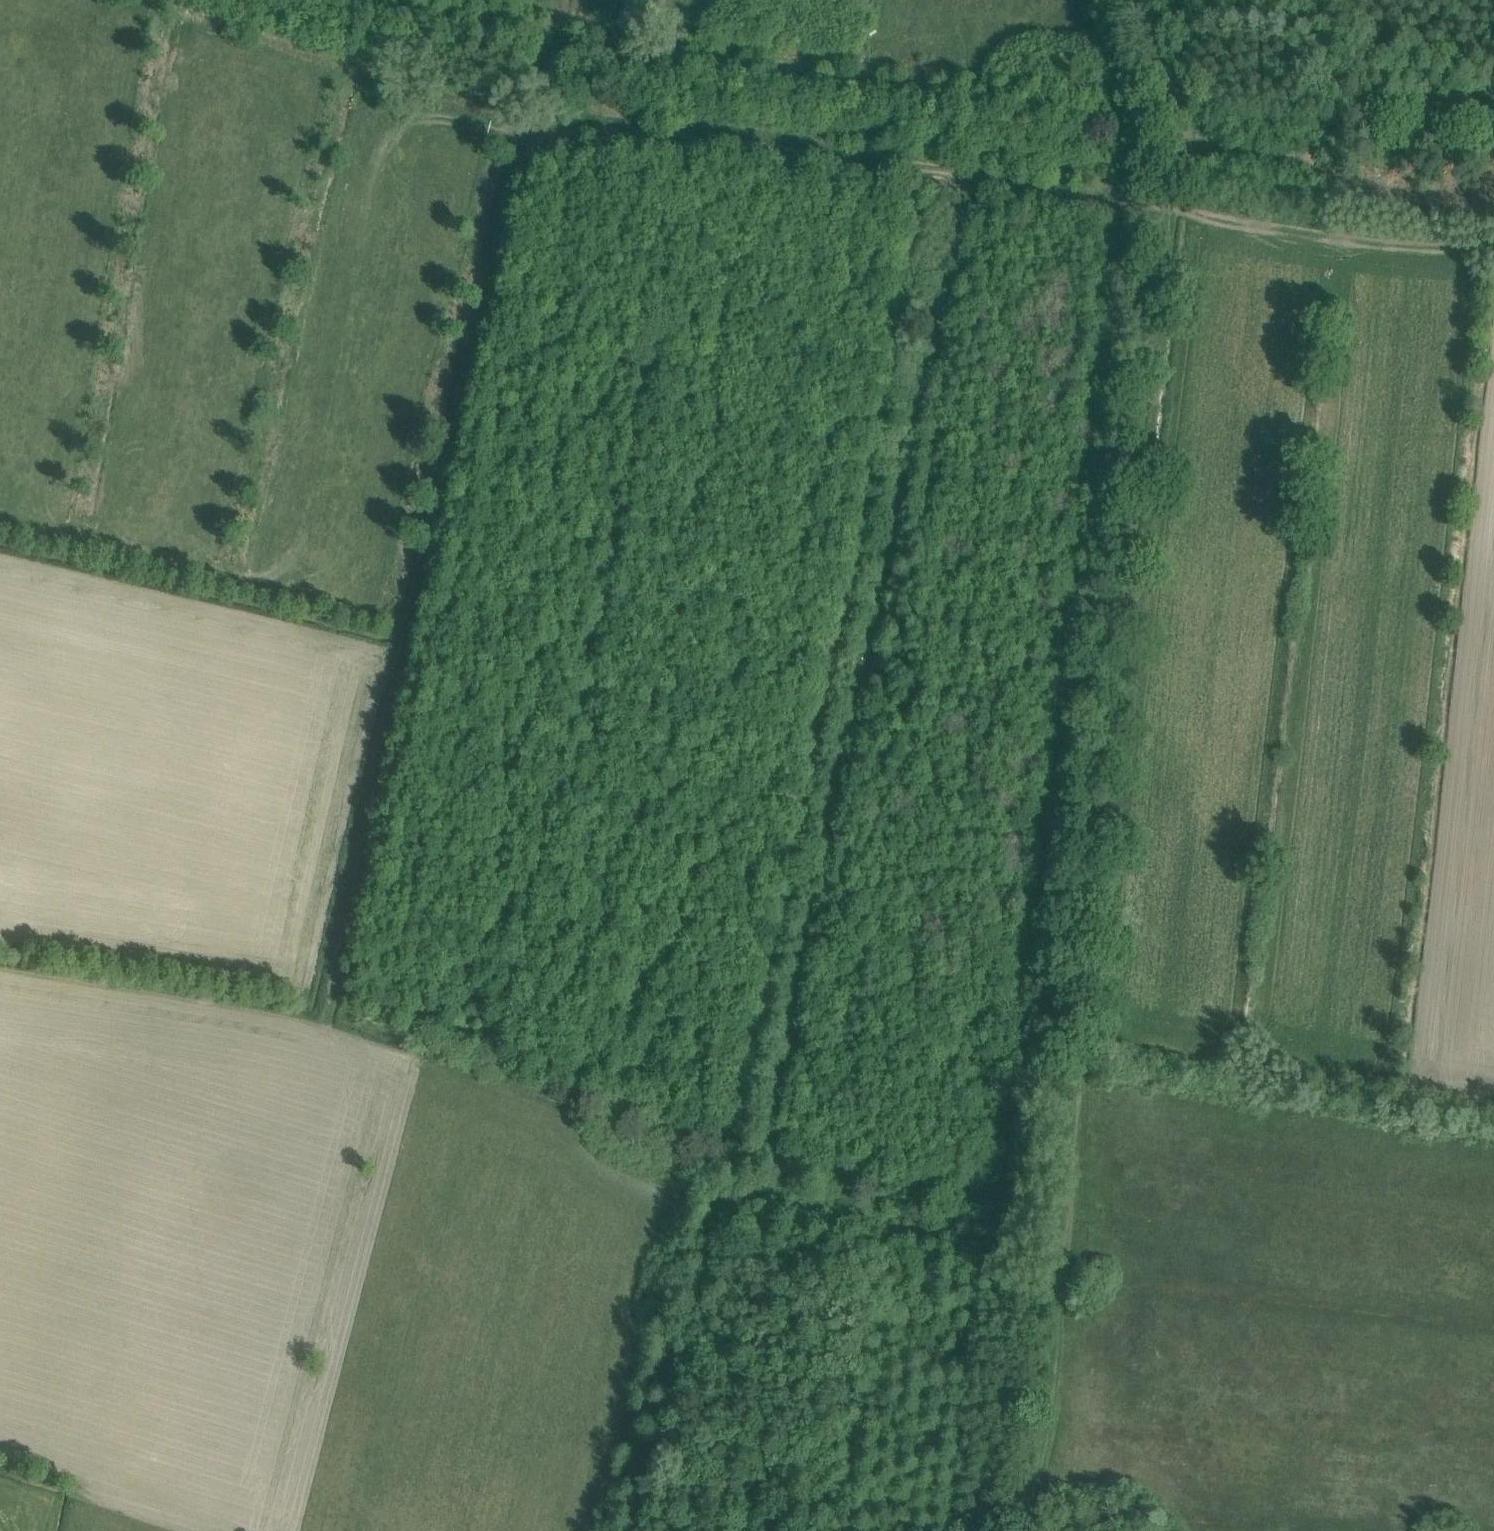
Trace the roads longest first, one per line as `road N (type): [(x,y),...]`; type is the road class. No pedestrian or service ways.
road 1 (track): [(1128,0),(1165,125),(1158,195)]

